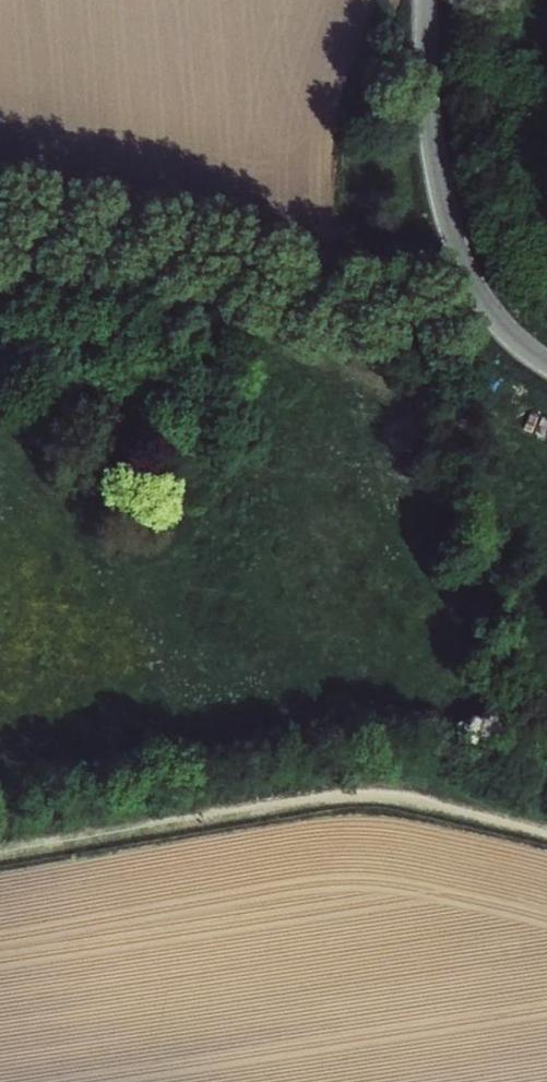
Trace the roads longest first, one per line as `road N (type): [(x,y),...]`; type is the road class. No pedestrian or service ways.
road 1 (residential): [(427,0),(434,157),(455,242),(492,312),(546,362)]

